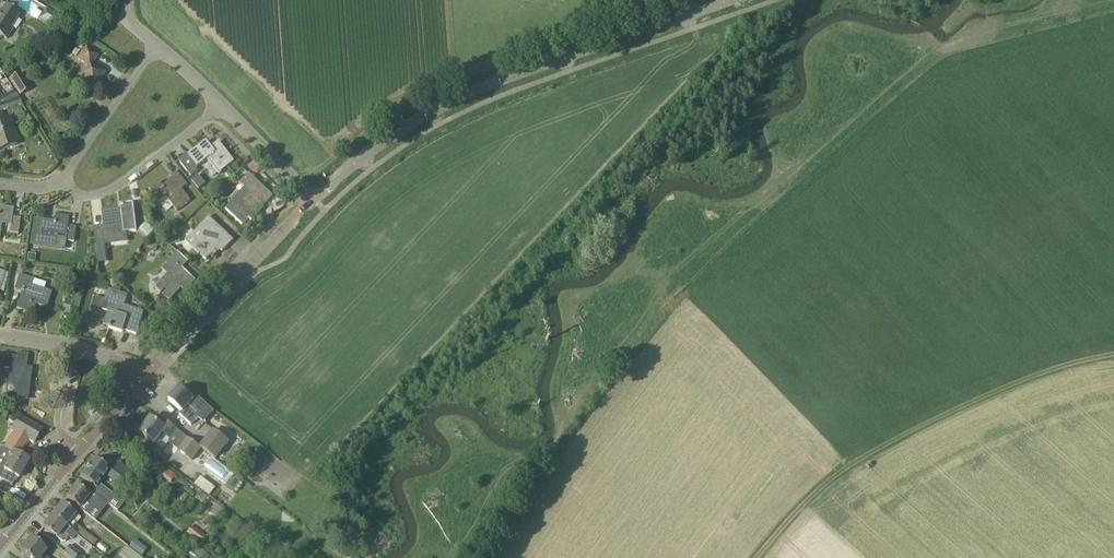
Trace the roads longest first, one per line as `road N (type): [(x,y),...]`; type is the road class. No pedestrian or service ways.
road 1 (tertiary): [(313,199),(416,119),(480,86),(723,0)]
road 2 (track): [(758,557),(807,500),(895,434),(1071,361),(1113,354)]
road 3 (tertiary): [(144,377),(313,199)]
road 4 (residential): [(68,169),(83,186),(106,191),(156,162),(228,101)]
road 5 (residential): [(68,169),(153,38)]
road 6 (residential): [(313,199),(228,101)]
road 7 (tertiary): [(4,544),(83,448)]

